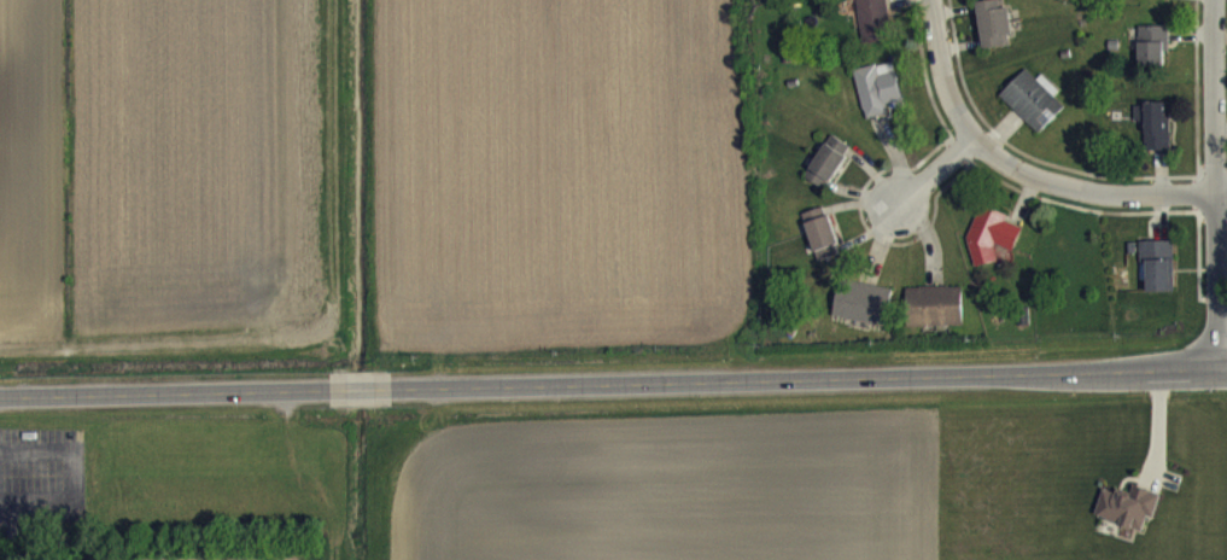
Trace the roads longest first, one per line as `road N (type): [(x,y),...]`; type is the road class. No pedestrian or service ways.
road 1 (secondary): [(390,386),(1226,365)]
road 2 (residential): [(1212,0),(1219,366)]
road 3 (secondary): [(0,395),(329,389)]
road 4 (residential): [(971,138),(1013,165),(1064,183),(1124,193),(1226,192)]
road 5 (residential): [(930,0),(950,93),(971,138)]

